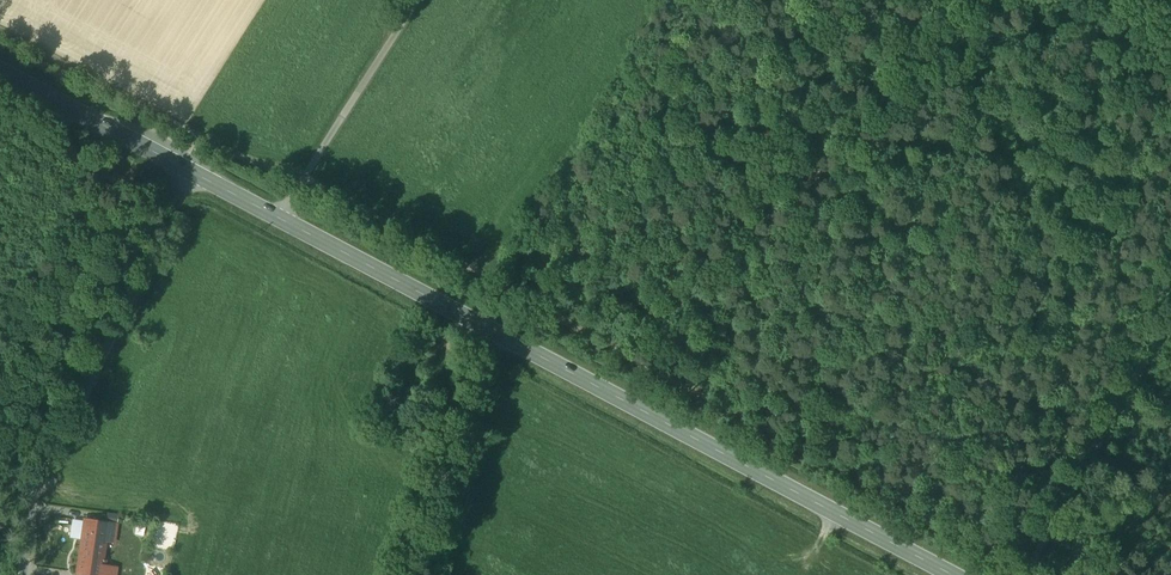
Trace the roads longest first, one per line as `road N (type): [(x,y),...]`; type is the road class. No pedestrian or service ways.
road 1 (secondary): [(182,170),(951,574)]
road 2 (residential): [(23,574),(38,480),(182,170)]
road 3 (track): [(1026,574),(1170,319)]
road 4 (secondary): [(0,73),(182,170)]

